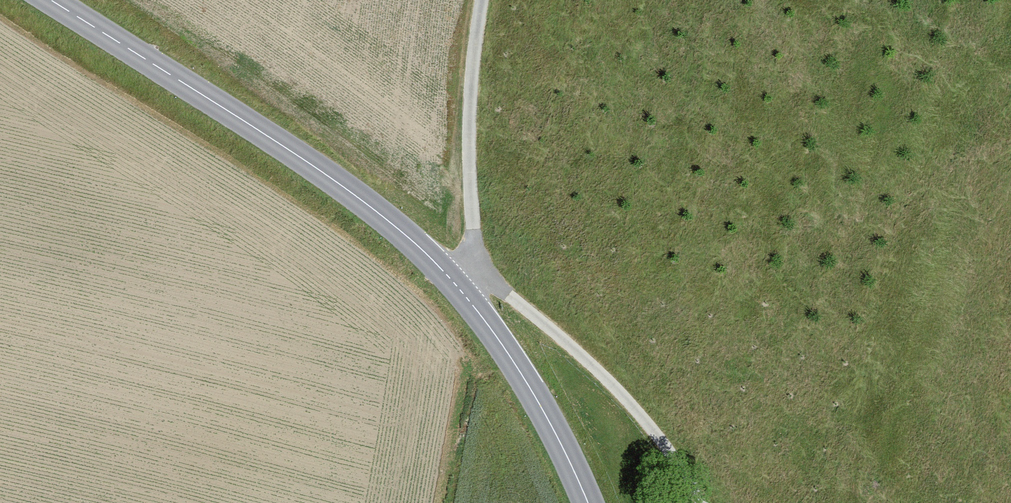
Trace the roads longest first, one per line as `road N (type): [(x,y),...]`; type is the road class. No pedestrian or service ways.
road 1 (secondary): [(51,0),(270,137),(423,250),(522,374),(588,502)]
road 2 (track): [(476,267),(629,402),(701,502)]
road 3 (track): [(455,285),(476,267),(470,132),(482,0)]

